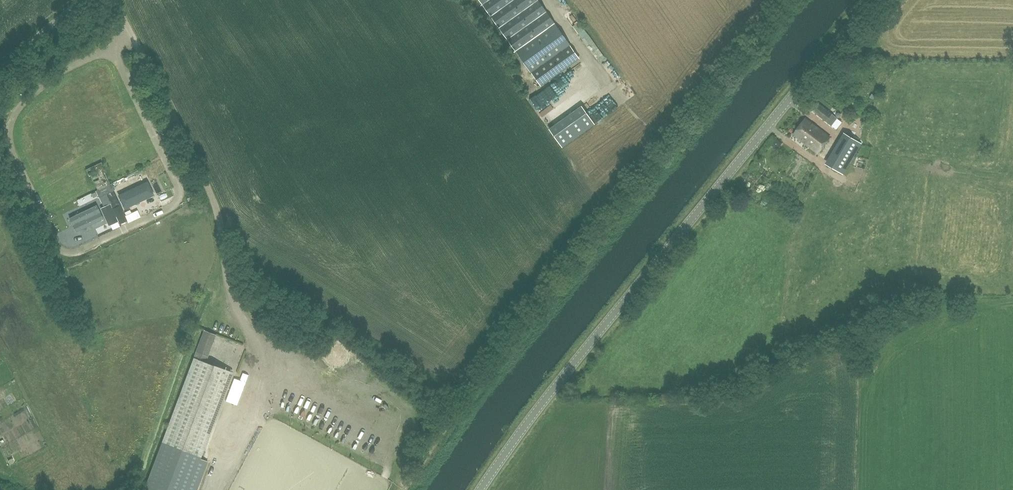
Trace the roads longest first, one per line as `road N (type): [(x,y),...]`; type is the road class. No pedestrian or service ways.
road 1 (tertiary): [(478,489),(559,376),(751,154),(870,0)]
road 2 (track): [(141,53),(212,197),(224,260)]

